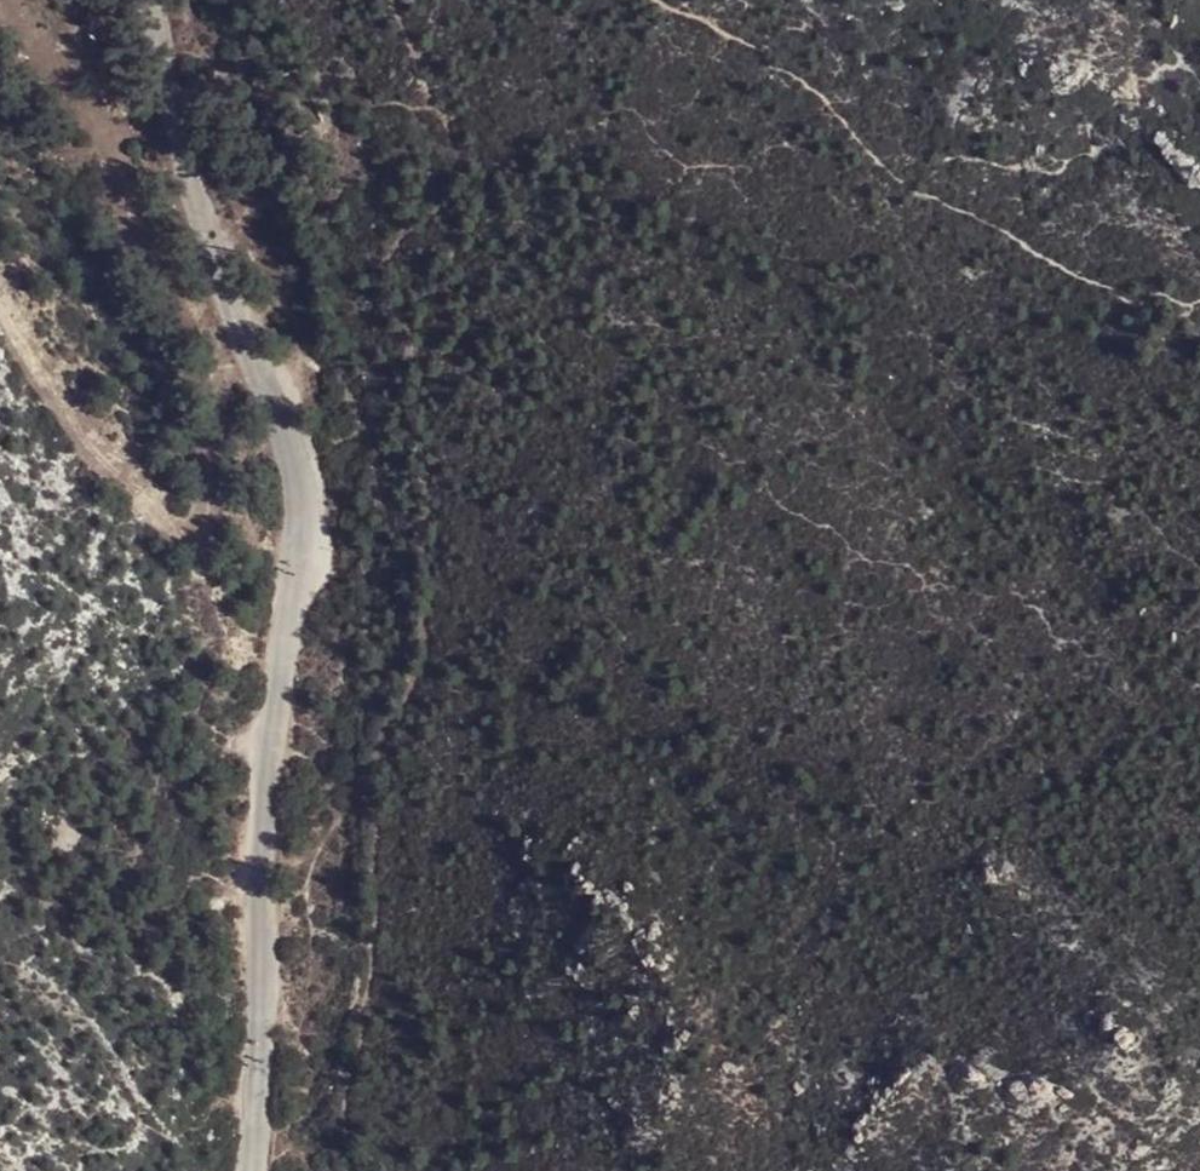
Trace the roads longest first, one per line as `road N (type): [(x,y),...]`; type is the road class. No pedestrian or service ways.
road 1 (unclassified): [(252,1170),(266,789),(302,495),(183,153),(153,0)]

